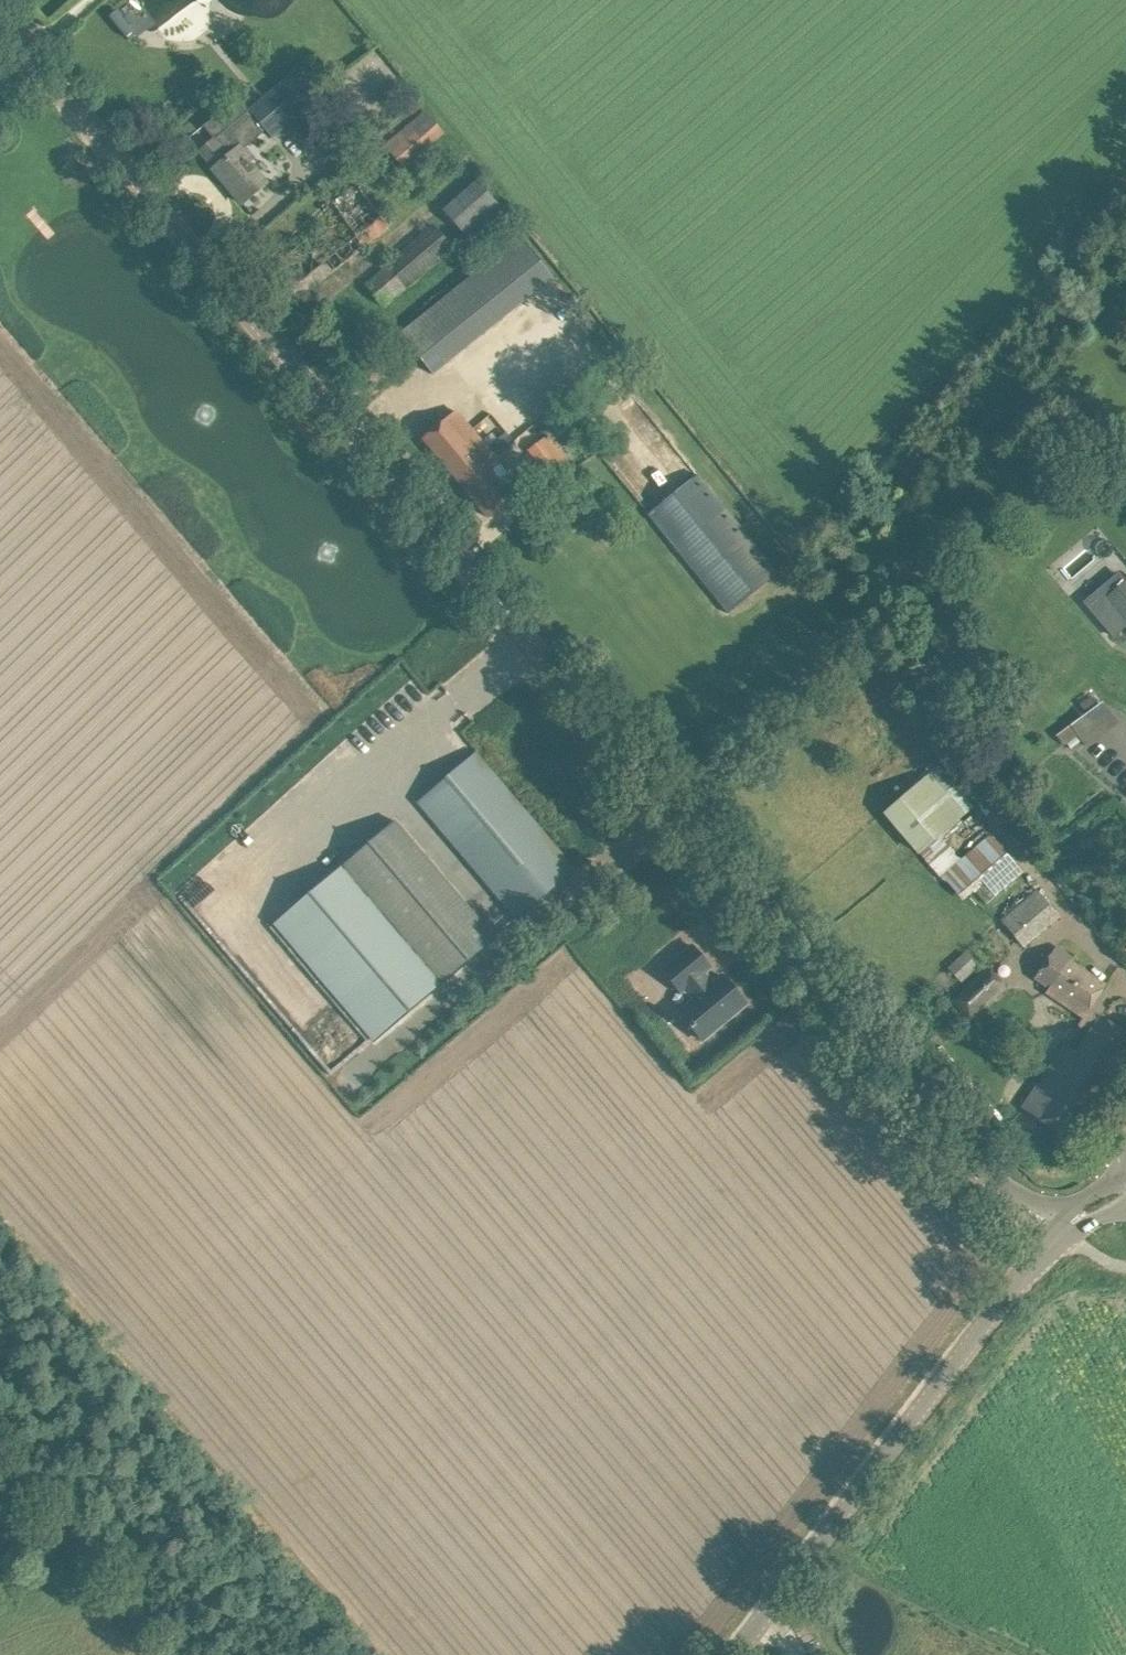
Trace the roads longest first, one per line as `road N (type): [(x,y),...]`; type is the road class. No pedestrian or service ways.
road 1 (unclassified): [(1056,1234),(929,1118),(0,22)]
road 2 (tertiary): [(731,1654),(1056,1234)]

